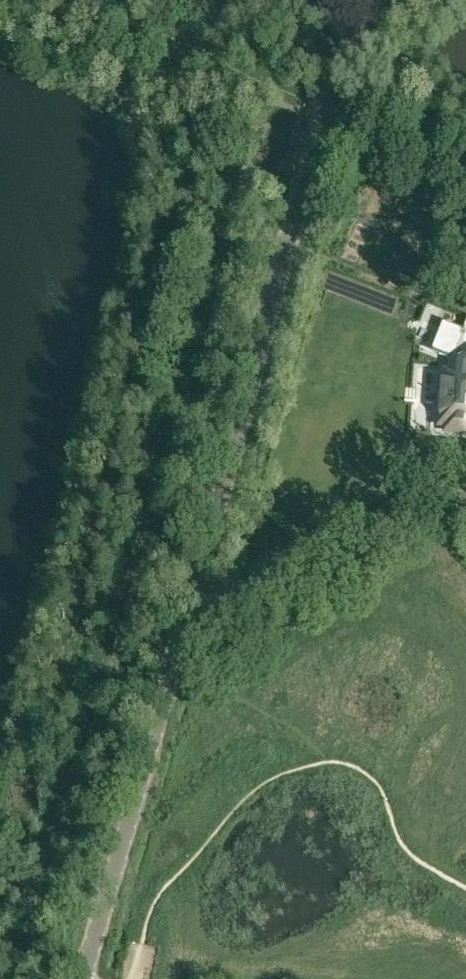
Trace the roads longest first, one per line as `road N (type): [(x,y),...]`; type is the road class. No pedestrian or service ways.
road 1 (unclassified): [(82,978),(329,113)]
road 2 (track): [(465,480),(165,689)]
road 3 (unclassified): [(465,172),(329,113)]

